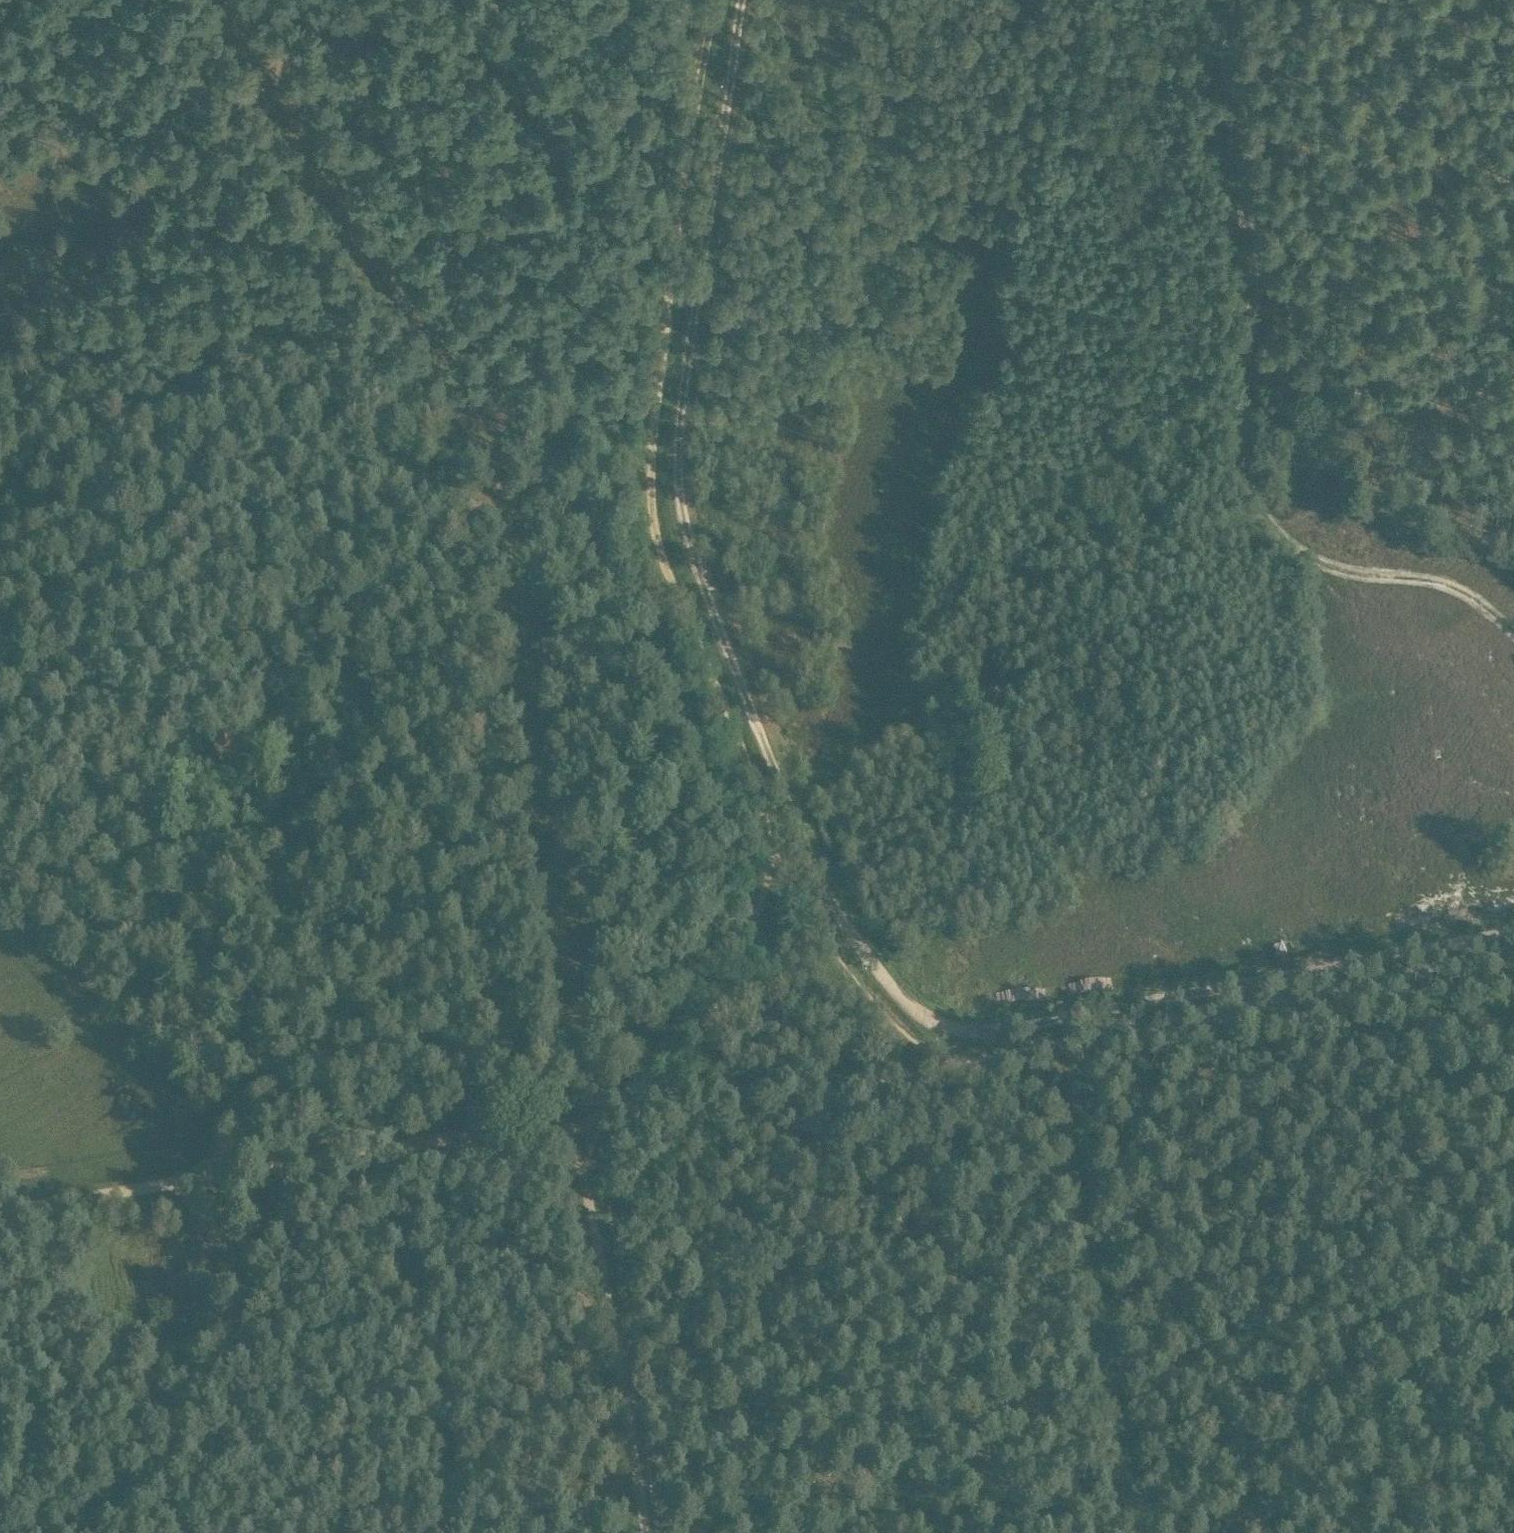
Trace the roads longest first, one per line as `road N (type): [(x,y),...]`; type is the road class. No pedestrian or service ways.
road 1 (track): [(0,1209),(726,1105),(949,1061)]
road 2 (track): [(708,0),(673,215),(646,463),(666,579),(711,667),(773,842)]
road 3 (track): [(1225,0),(1253,268),(1243,456),(1262,519),(1285,545),(1333,573),(1443,591),(1513,637)]
road 4 (track): [(644,1532),(588,1199),(586,1160),(600,1118)]

